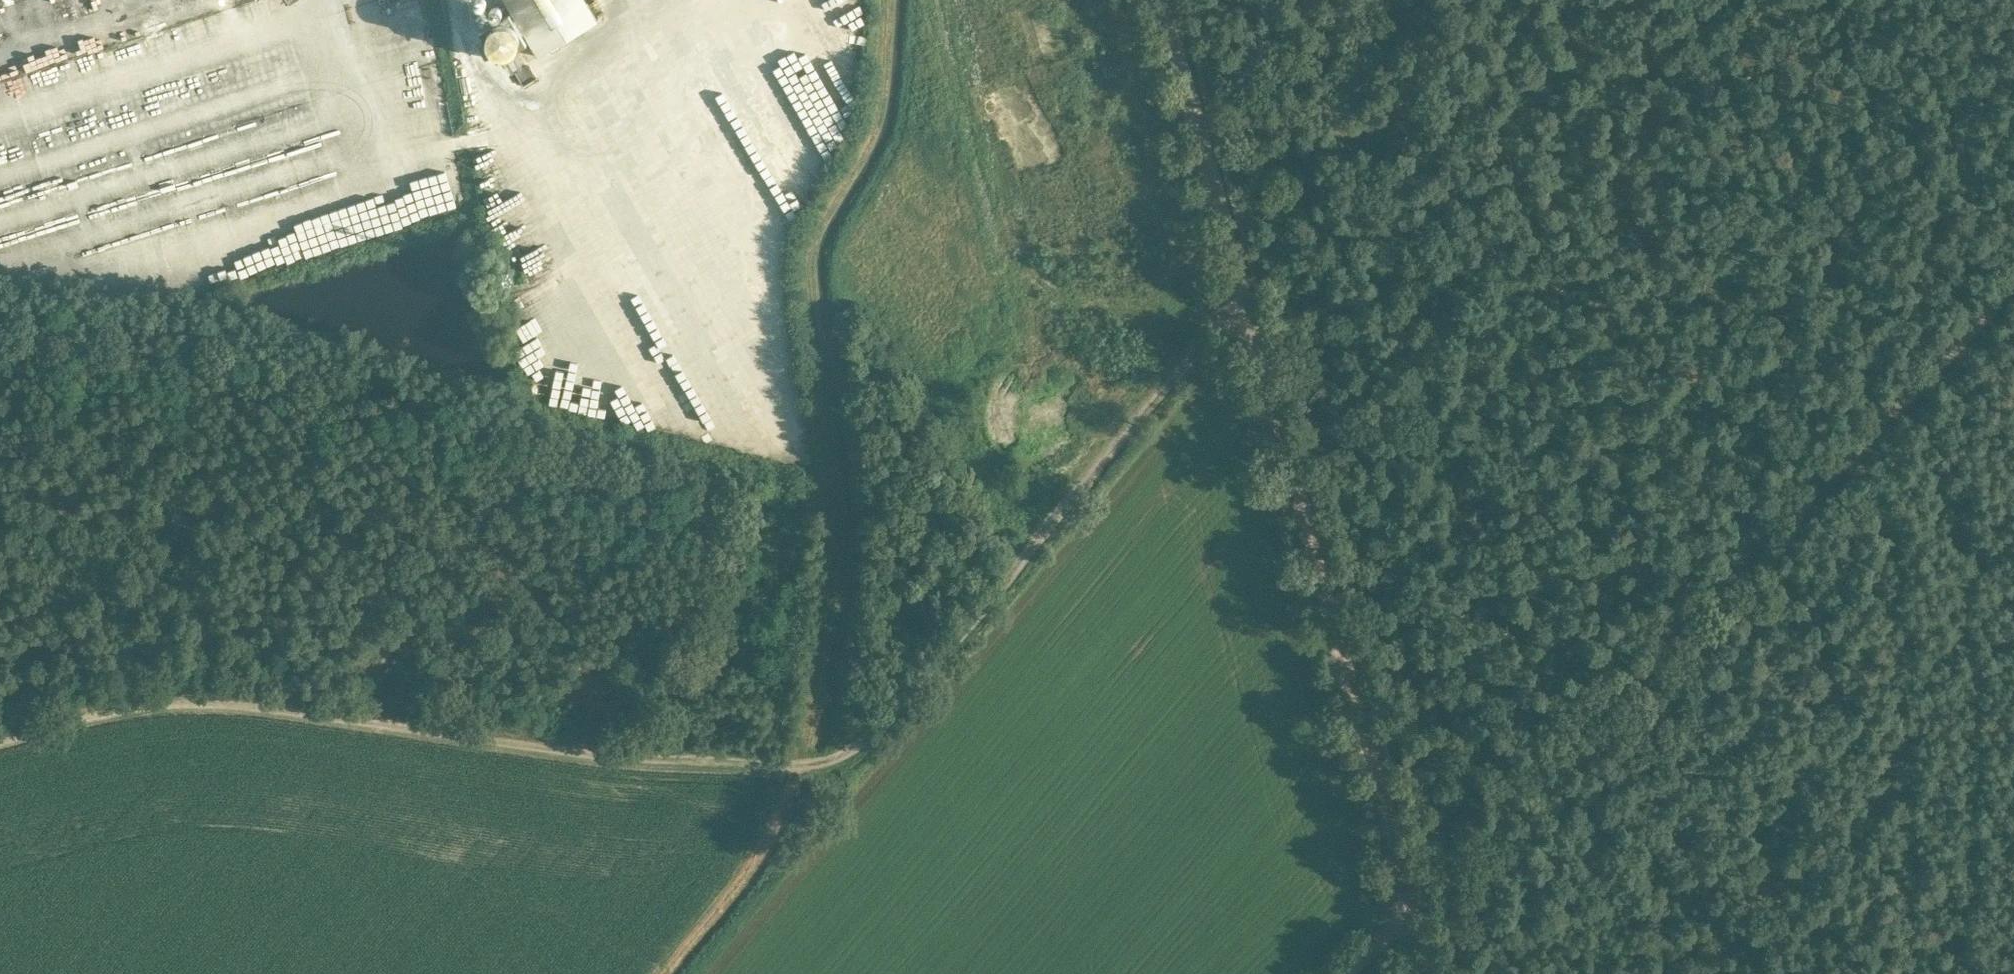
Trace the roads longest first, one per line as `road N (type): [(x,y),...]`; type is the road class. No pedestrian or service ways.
road 1 (track): [(0,739),(187,687),(642,754),(852,770),(1004,603),(1190,368),(1249,317),(1268,314)]
road 2 (track): [(1435,973),(1321,546),(1249,317),(1170,0)]
road 3 (track): [(1864,442),(1433,883)]
road 4 (track): [(2013,287),(1864,442)]

